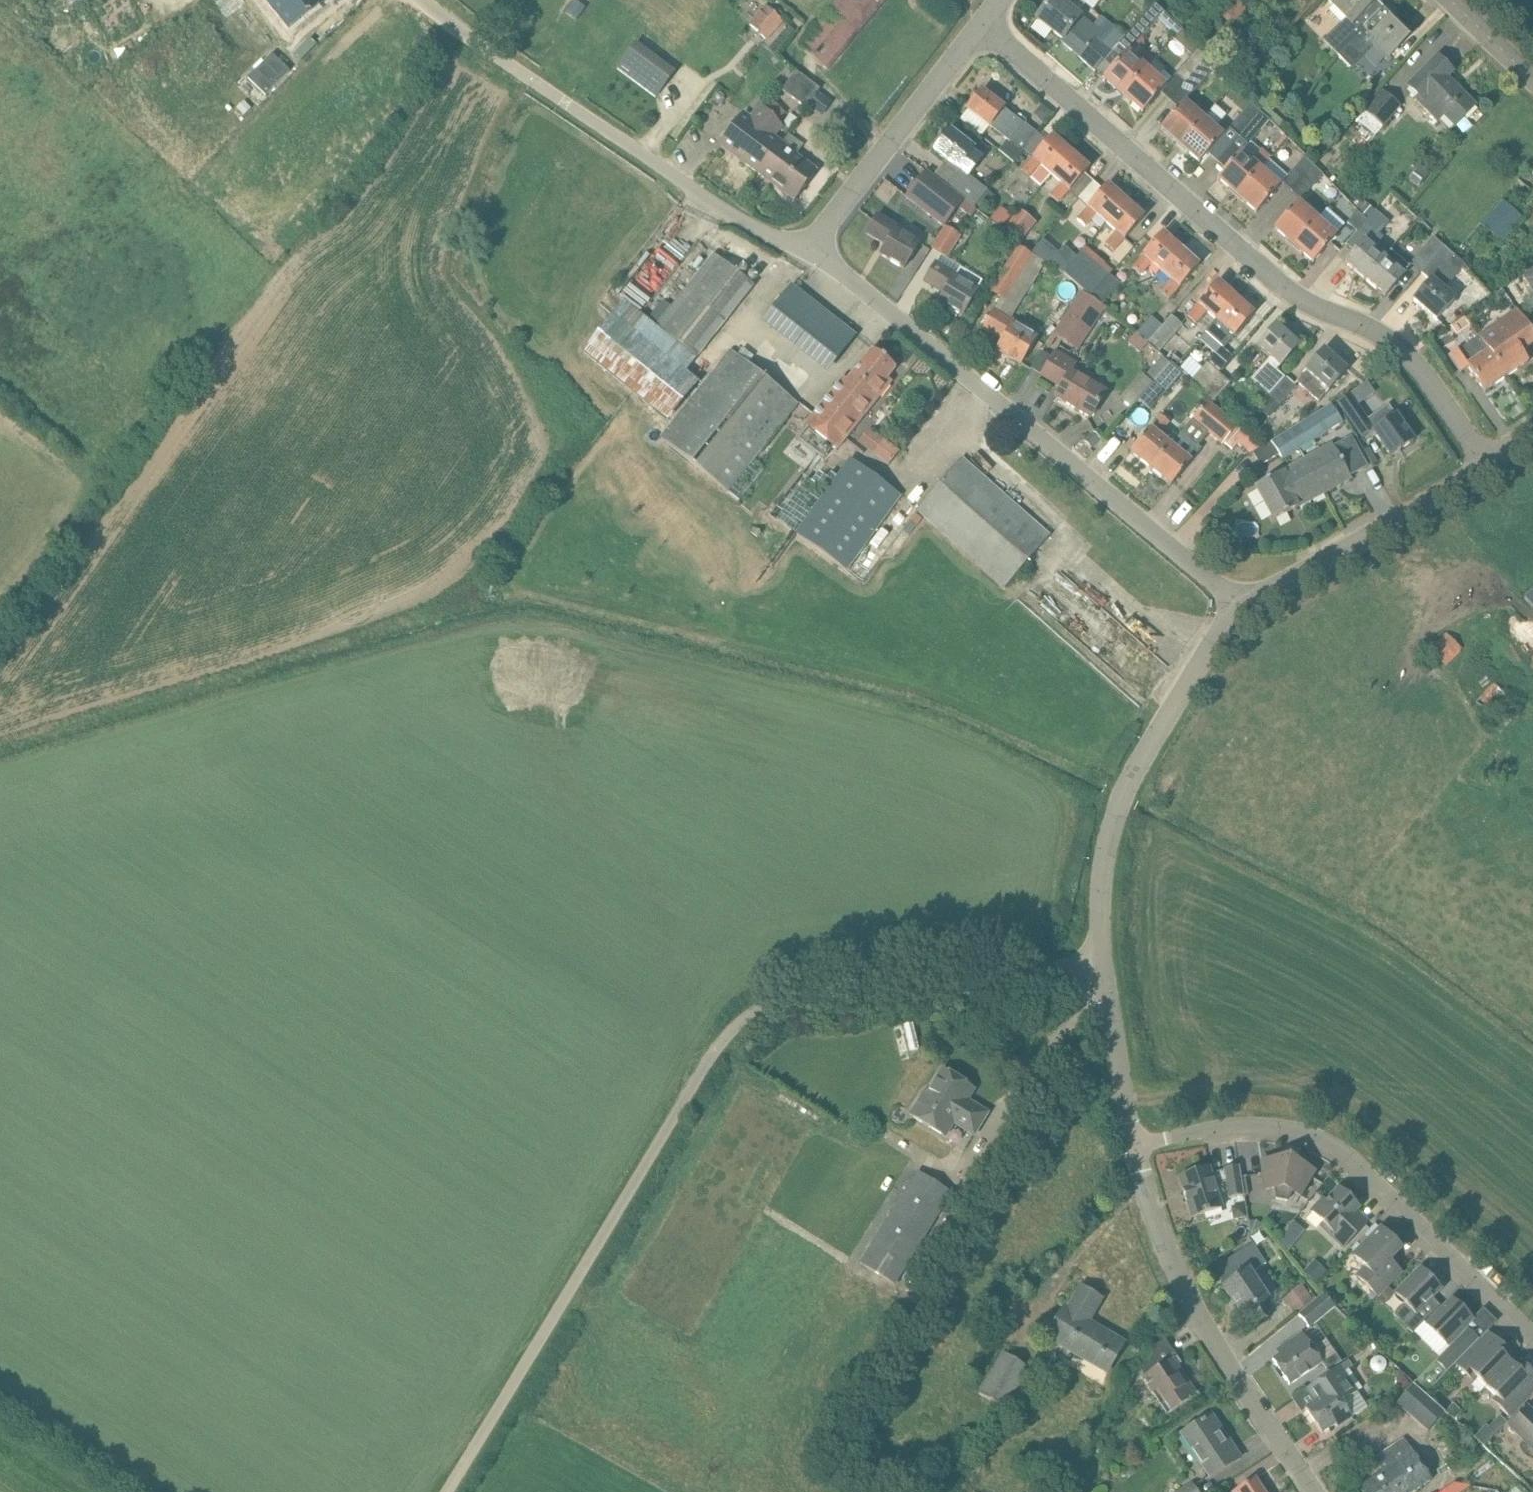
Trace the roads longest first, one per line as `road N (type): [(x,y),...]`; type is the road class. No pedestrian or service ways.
road 1 (unclassified): [(452,1491),(714,1060),(749,1025),(809,996),(1101,974)]
road 2 (residential): [(1486,463),(1394,341),(1289,296),(978,27)]
road 3 (unclassified): [(1244,607),(1064,432),(800,249)]
road 4 (residential): [(1532,1335),(1336,1153),(1252,1128),(1134,1144)]
road 5 (unclassified): [(800,249),(600,115),(453,0)]
road 6 (tertiary): [(1101,974),(1112,839),(1136,776),(1207,651),(1244,607)]
road 7 (tertiary): [(1312,1491),(1189,1293),(1134,1144)]
road 8 (unclassified): [(800,249),(978,27)]
road 9 (tertiary): [(1244,607),(1486,463)]
road 10 (tertiary): [(1134,1144),(1101,974)]
road 11 (track): [(139,1491),(0,1403)]

